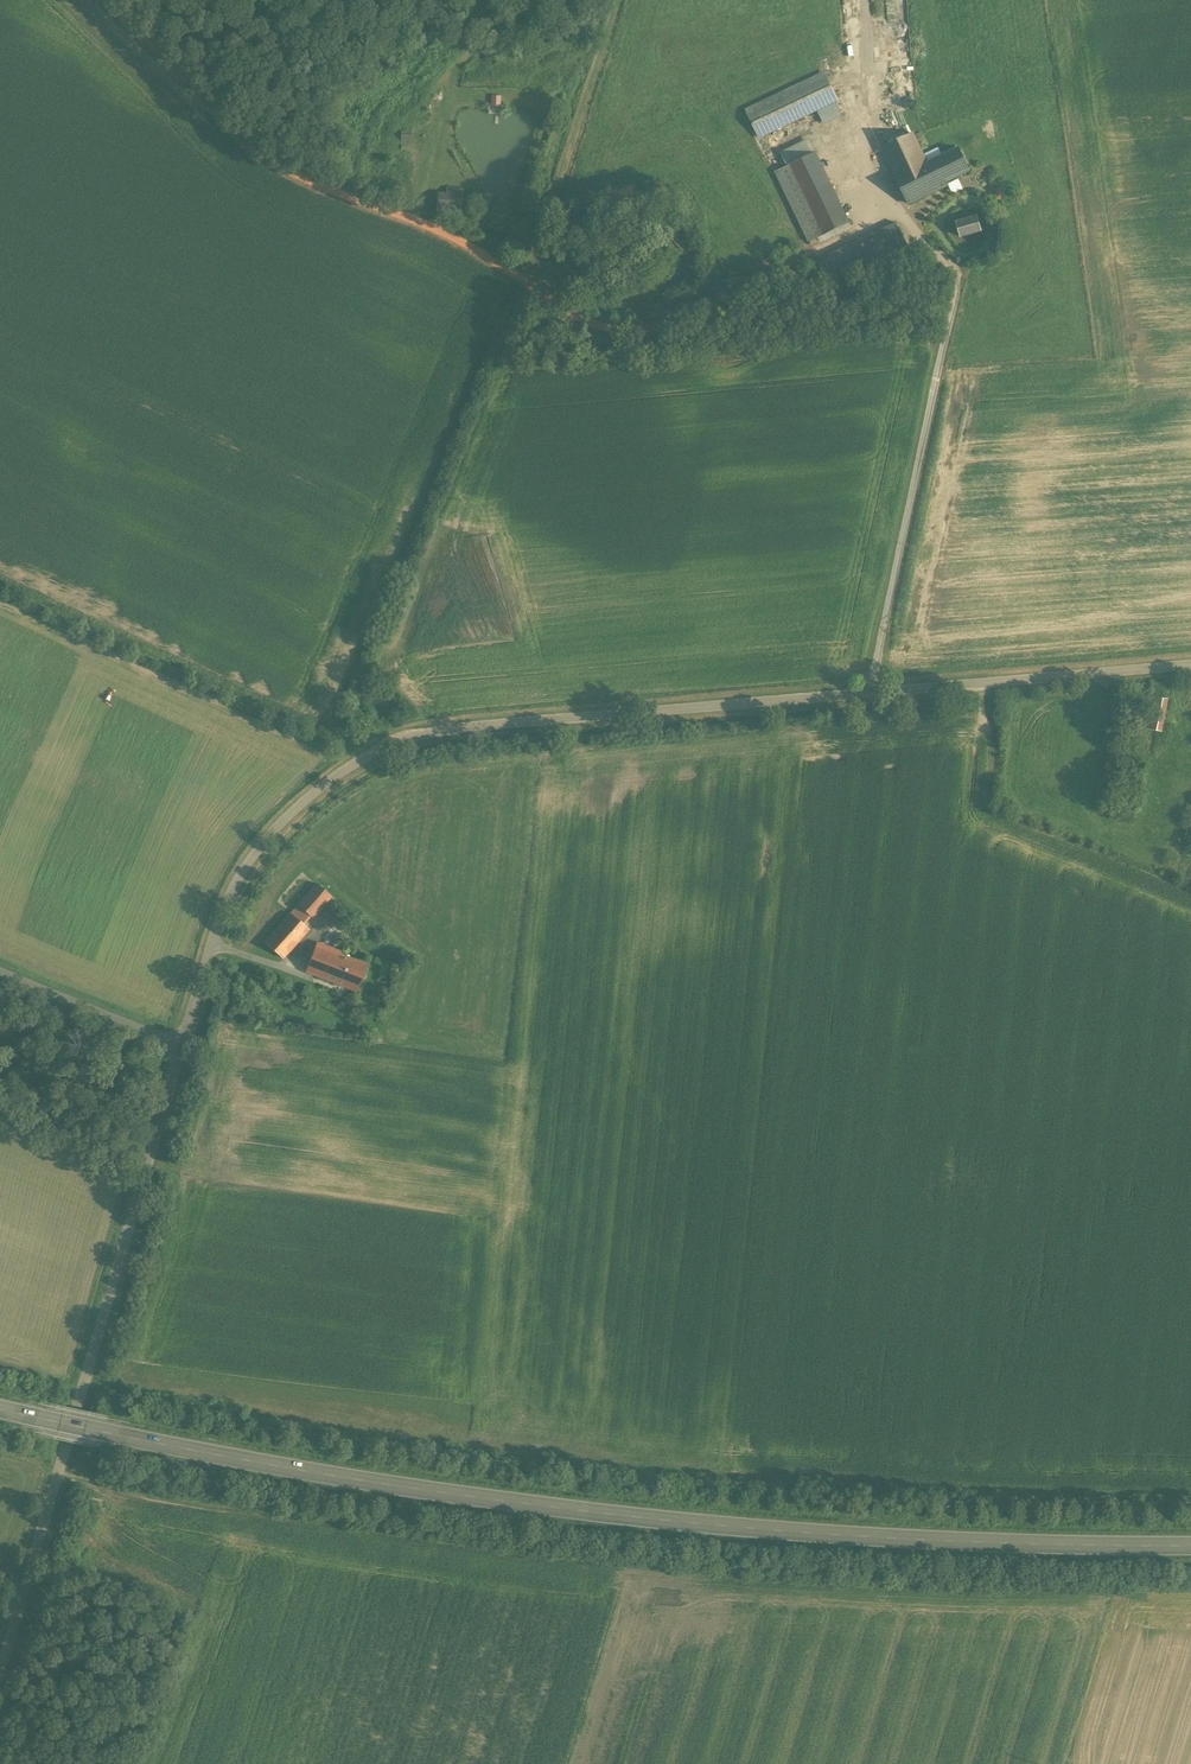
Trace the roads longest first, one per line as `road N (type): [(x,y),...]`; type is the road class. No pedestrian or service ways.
road 1 (primary): [(1190,1545),(897,1538),(610,1513),(276,1465),(0,1408)]
road 2 (unclassified): [(1190,665),(395,742),(324,784),(271,831),(241,873),(180,1045)]
road 3 (track): [(898,214),(662,325),(606,328),(465,245),(292,174),(252,147),(104,0)]
road 4 (unclassified): [(180,1045),(0,1676)]
road 5 (track): [(618,0),(528,283)]
road 6 (unclassified): [(180,1045),(0,968)]

